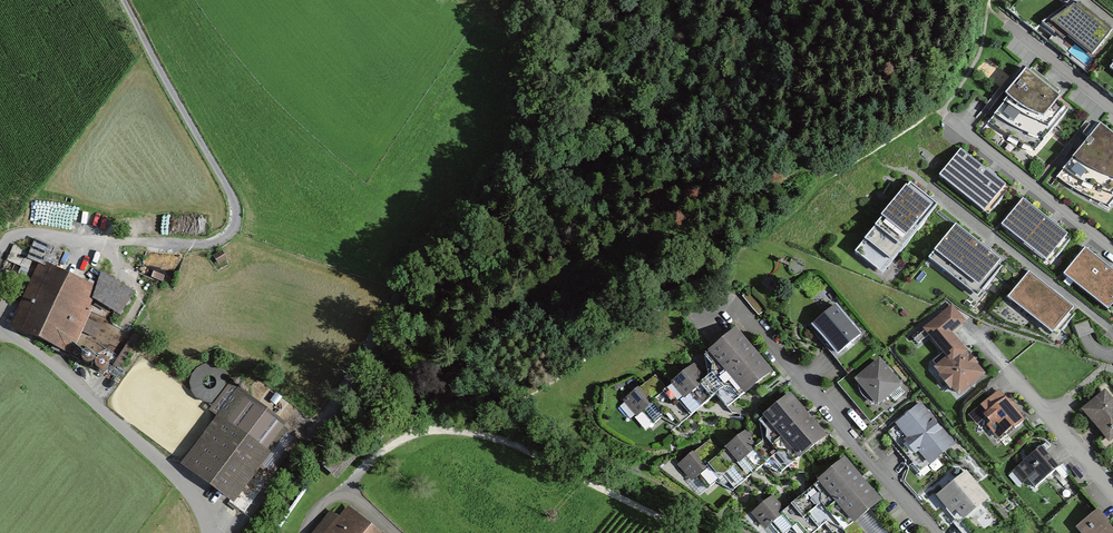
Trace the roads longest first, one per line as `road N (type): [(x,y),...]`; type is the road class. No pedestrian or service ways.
road 1 (track): [(122,0),(234,203),(235,222),(215,245),(103,241)]
road 2 (residential): [(931,532),(736,305)]
road 3 (unclassified): [(0,327),(180,484),(209,532)]
road 4 (track): [(430,433),(524,451),(690,532)]
road 5 (residential): [(954,123),(1112,247)]
road 6 (residential): [(1006,370),(1112,495)]
road 7 (residential): [(1007,26),(1112,108)]

